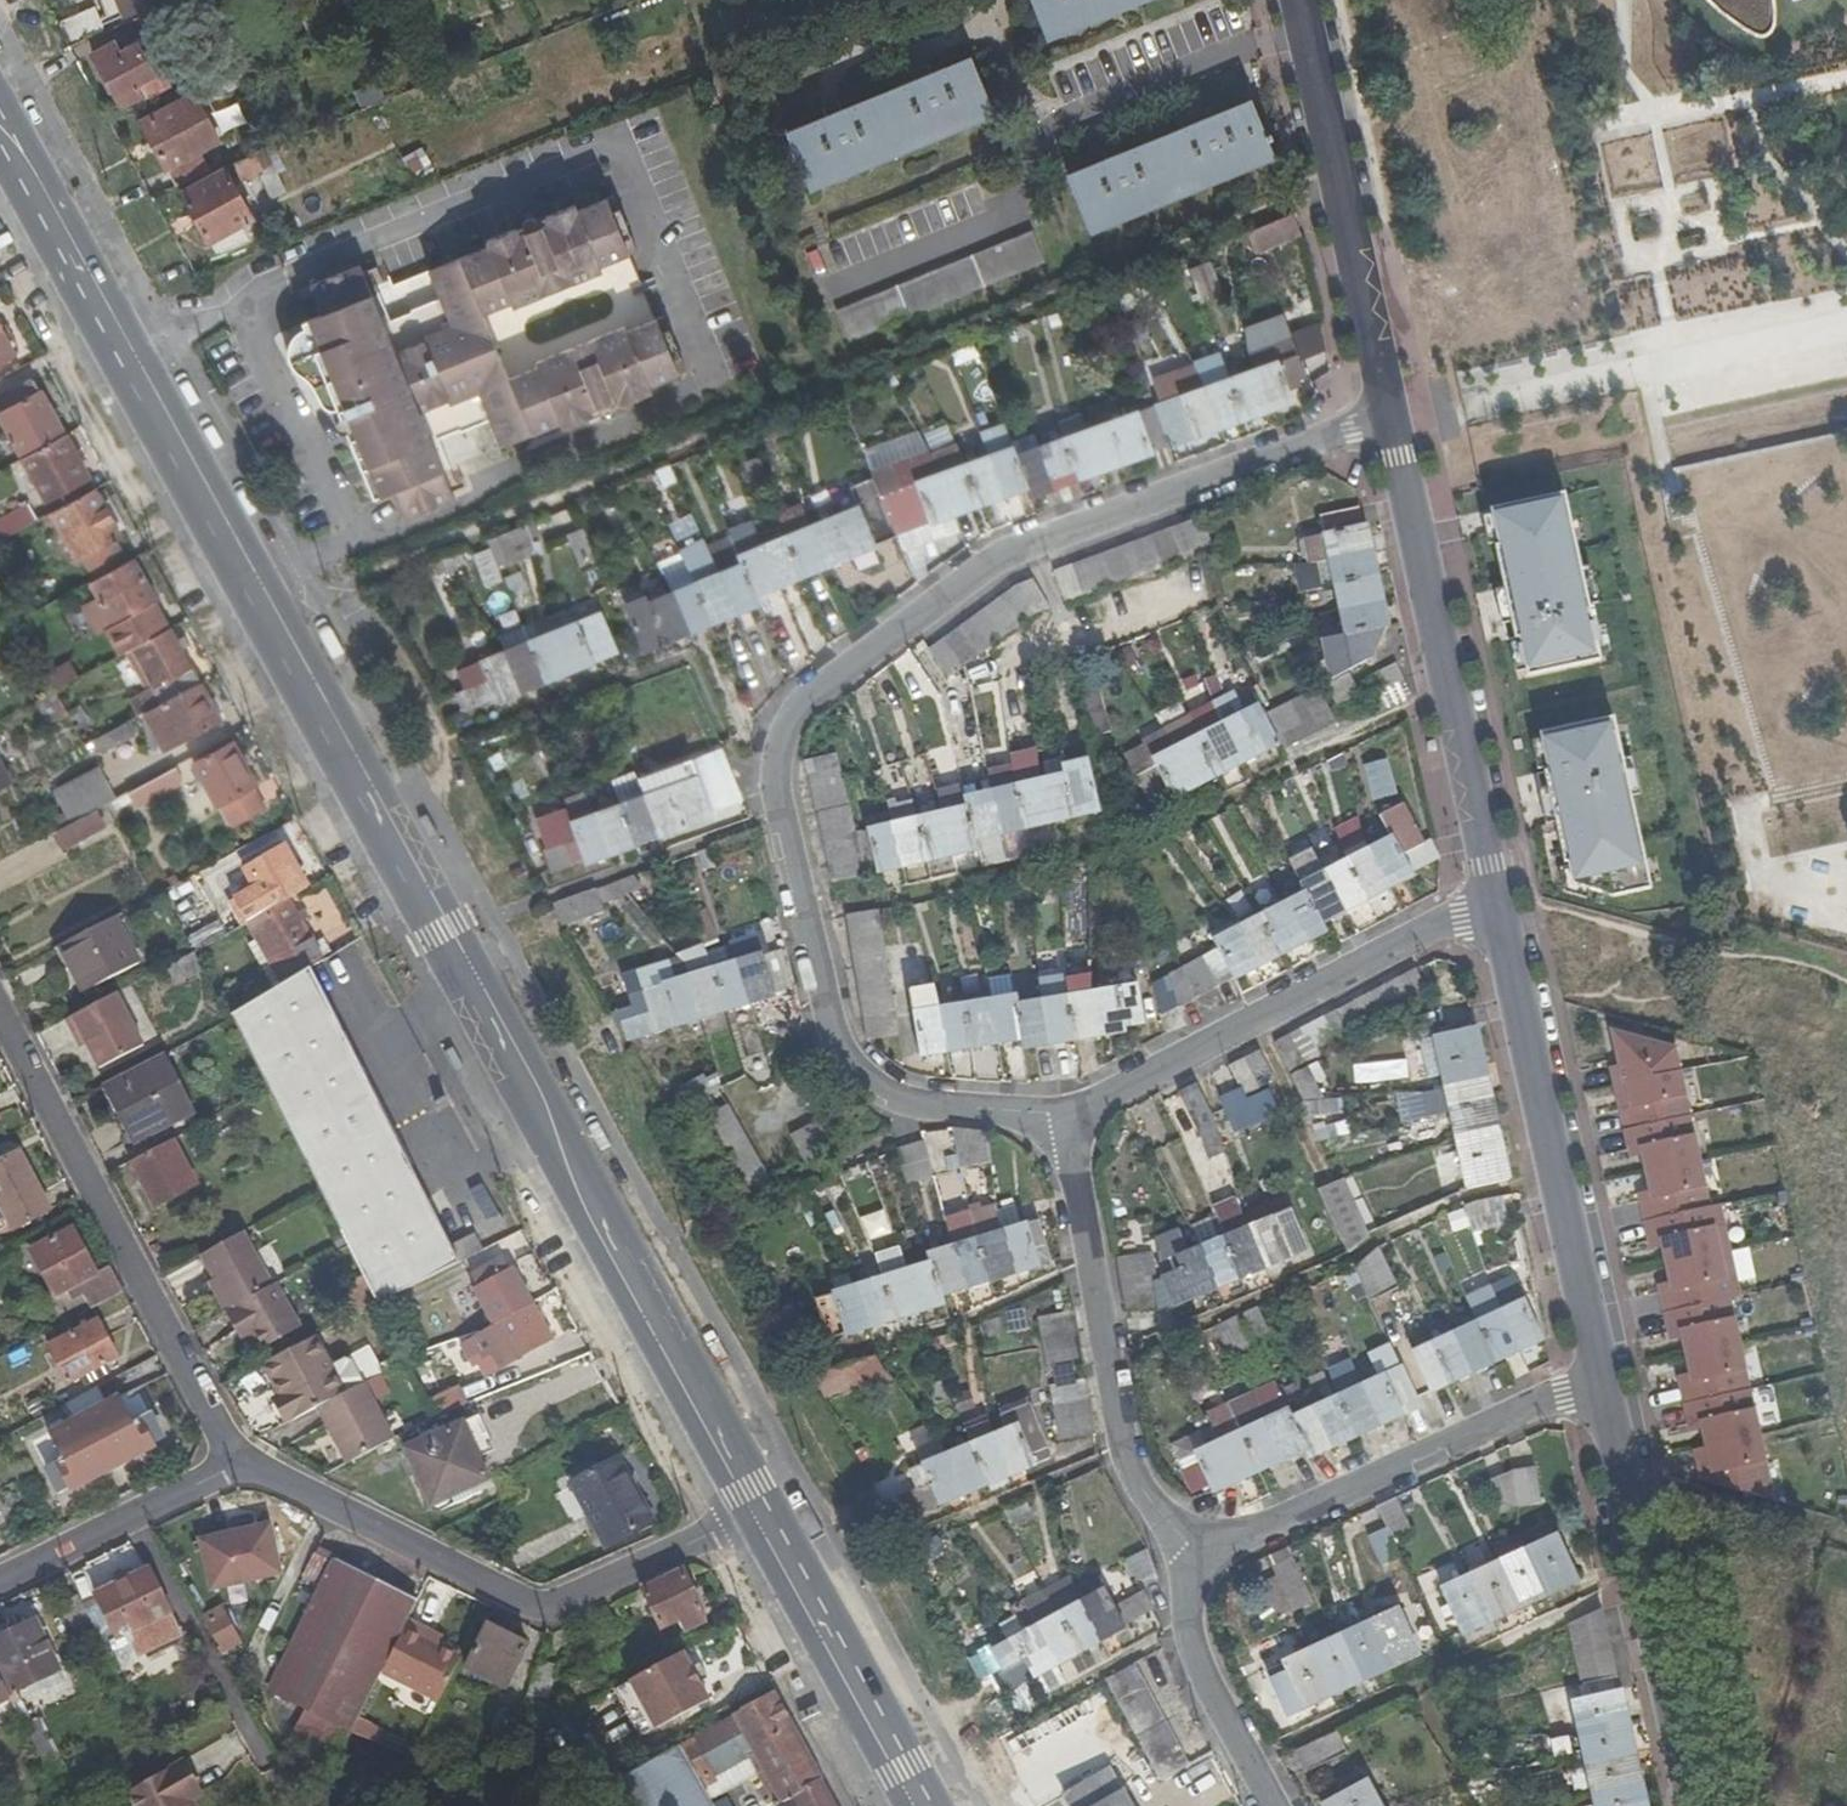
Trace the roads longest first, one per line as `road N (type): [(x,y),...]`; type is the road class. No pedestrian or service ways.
road 1 (primary): [(0,126),(758,1506)]
road 2 (residential): [(1029,539),(973,567),(804,703),(770,770),(824,1002),(841,1047),(865,1076),(929,1103),(1066,1111)]
road 3 (residential): [(758,1506),(545,1606),(237,1466)]
road 4 (residential): [(237,1466),(0,1012)]
road 5 (residential): [(1493,908),(1392,421)]
road 6 (residential): [(1591,1374),(1493,908)]
road 7 (residential): [(1066,1111),(1414,936),(1493,908)]
road 8 (residential): [(1066,1111),(1123,1445),(1182,1565)]
road 9 (residential): [(1182,1565),(1591,1374)]
road 10 (residential): [(1691,1805),(1591,1374)]
road 11 (residential): [(1392,421),(1297,0)]
road 12 (residential): [(1392,421),(1296,441),(1029,539)]
road 13 (primary): [(758,1506),(924,1805)]
road 14 (residential): [(237,1466),(0,1582)]
road 15 (residential): [(1182,1565),(1227,1708),(1281,1805)]
road 16 (residential): [(1069,634),(1213,576)]

